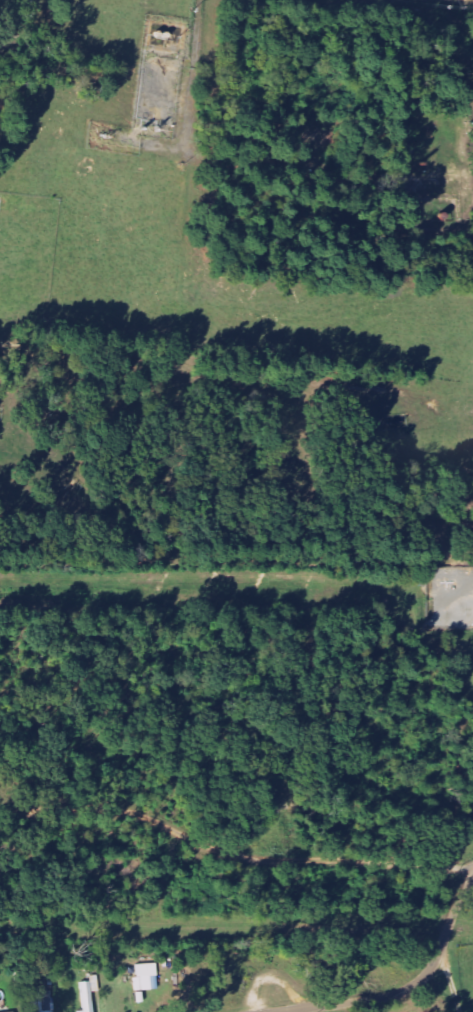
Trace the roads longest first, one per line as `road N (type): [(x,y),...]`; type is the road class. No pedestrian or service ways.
road 1 (residential): [(472,876),(416,984),(390,996),(289,1011)]

